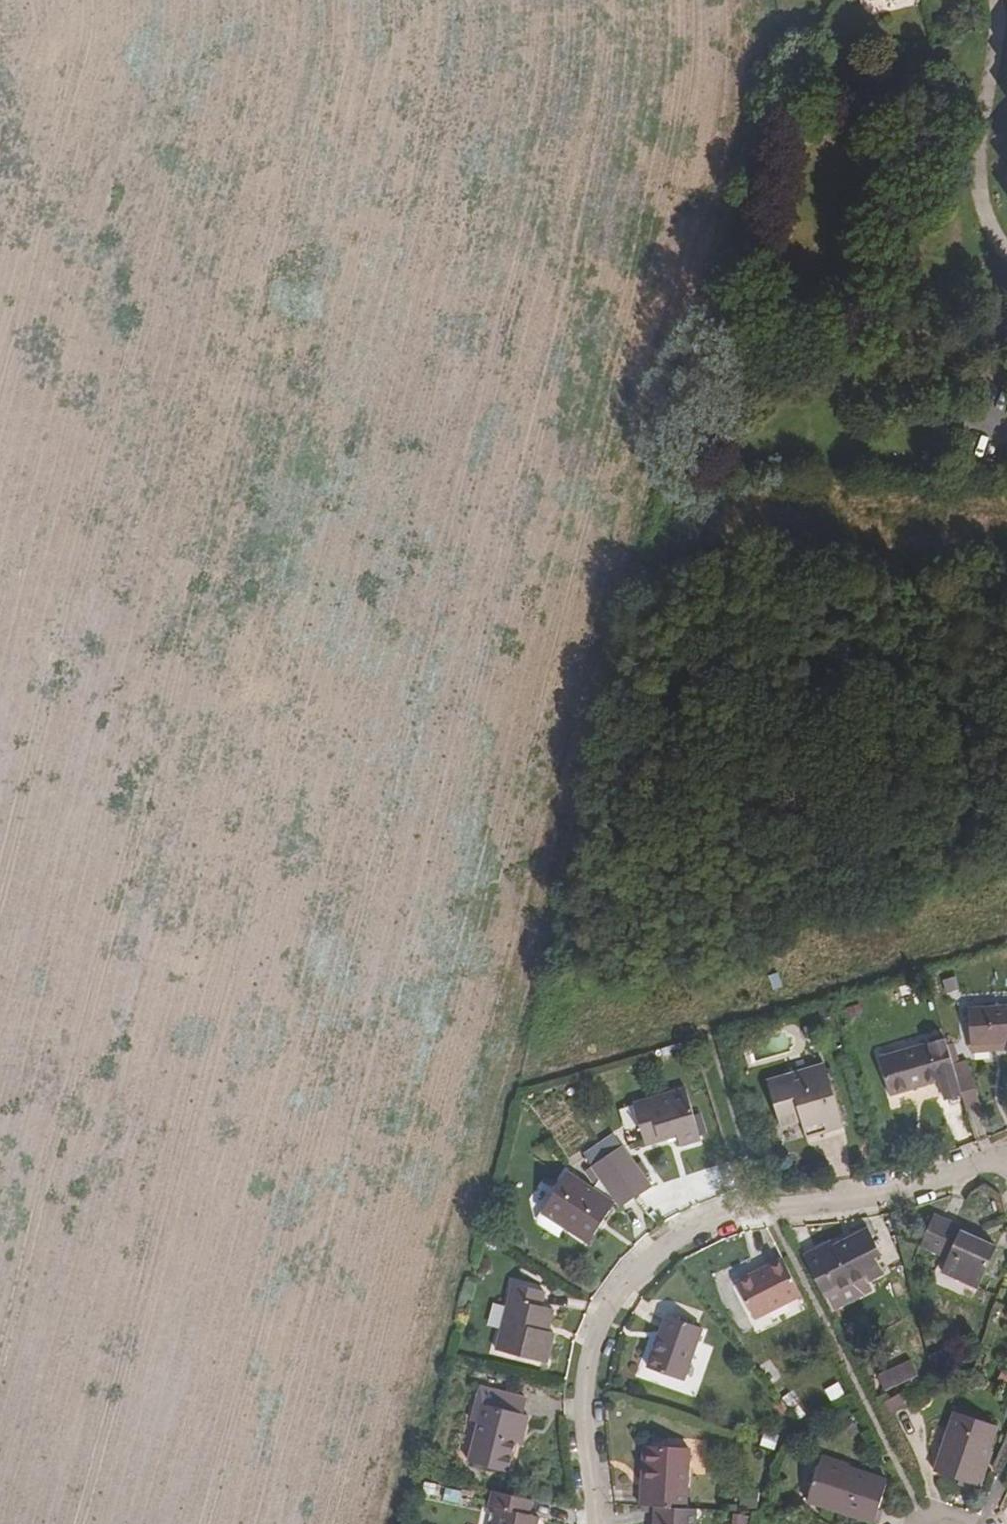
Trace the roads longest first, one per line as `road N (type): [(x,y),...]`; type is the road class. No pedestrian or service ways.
road 1 (residential): [(597,1523),(588,1375),(622,1283),(705,1223),(753,1209),(897,1191),(986,1161),(1006,1164)]

